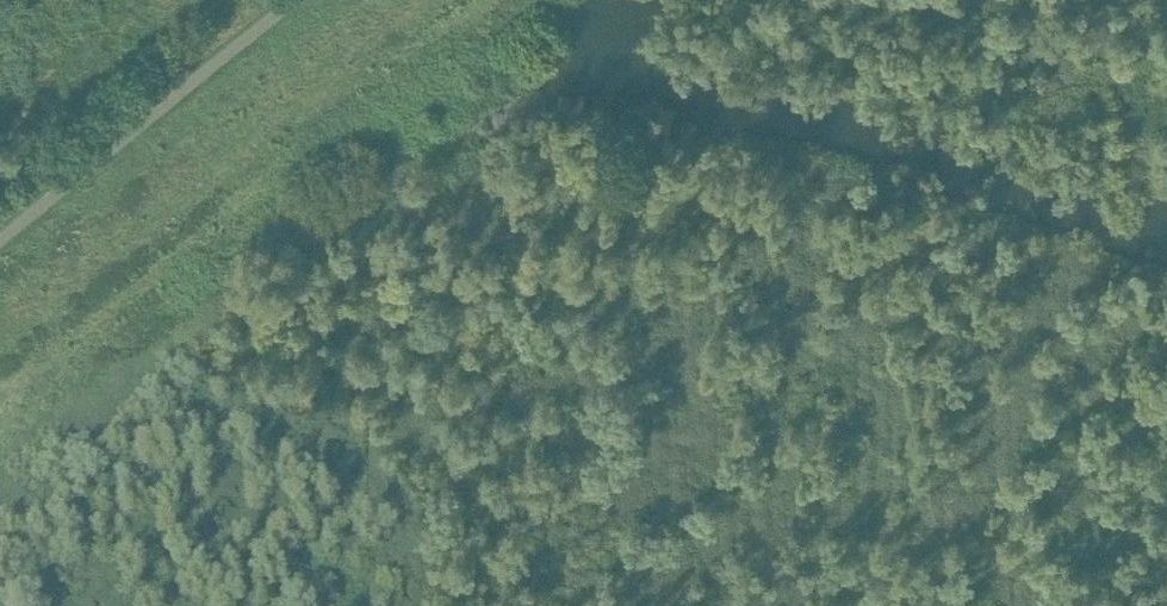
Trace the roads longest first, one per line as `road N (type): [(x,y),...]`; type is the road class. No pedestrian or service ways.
road 1 (track): [(0,403),(492,0)]

